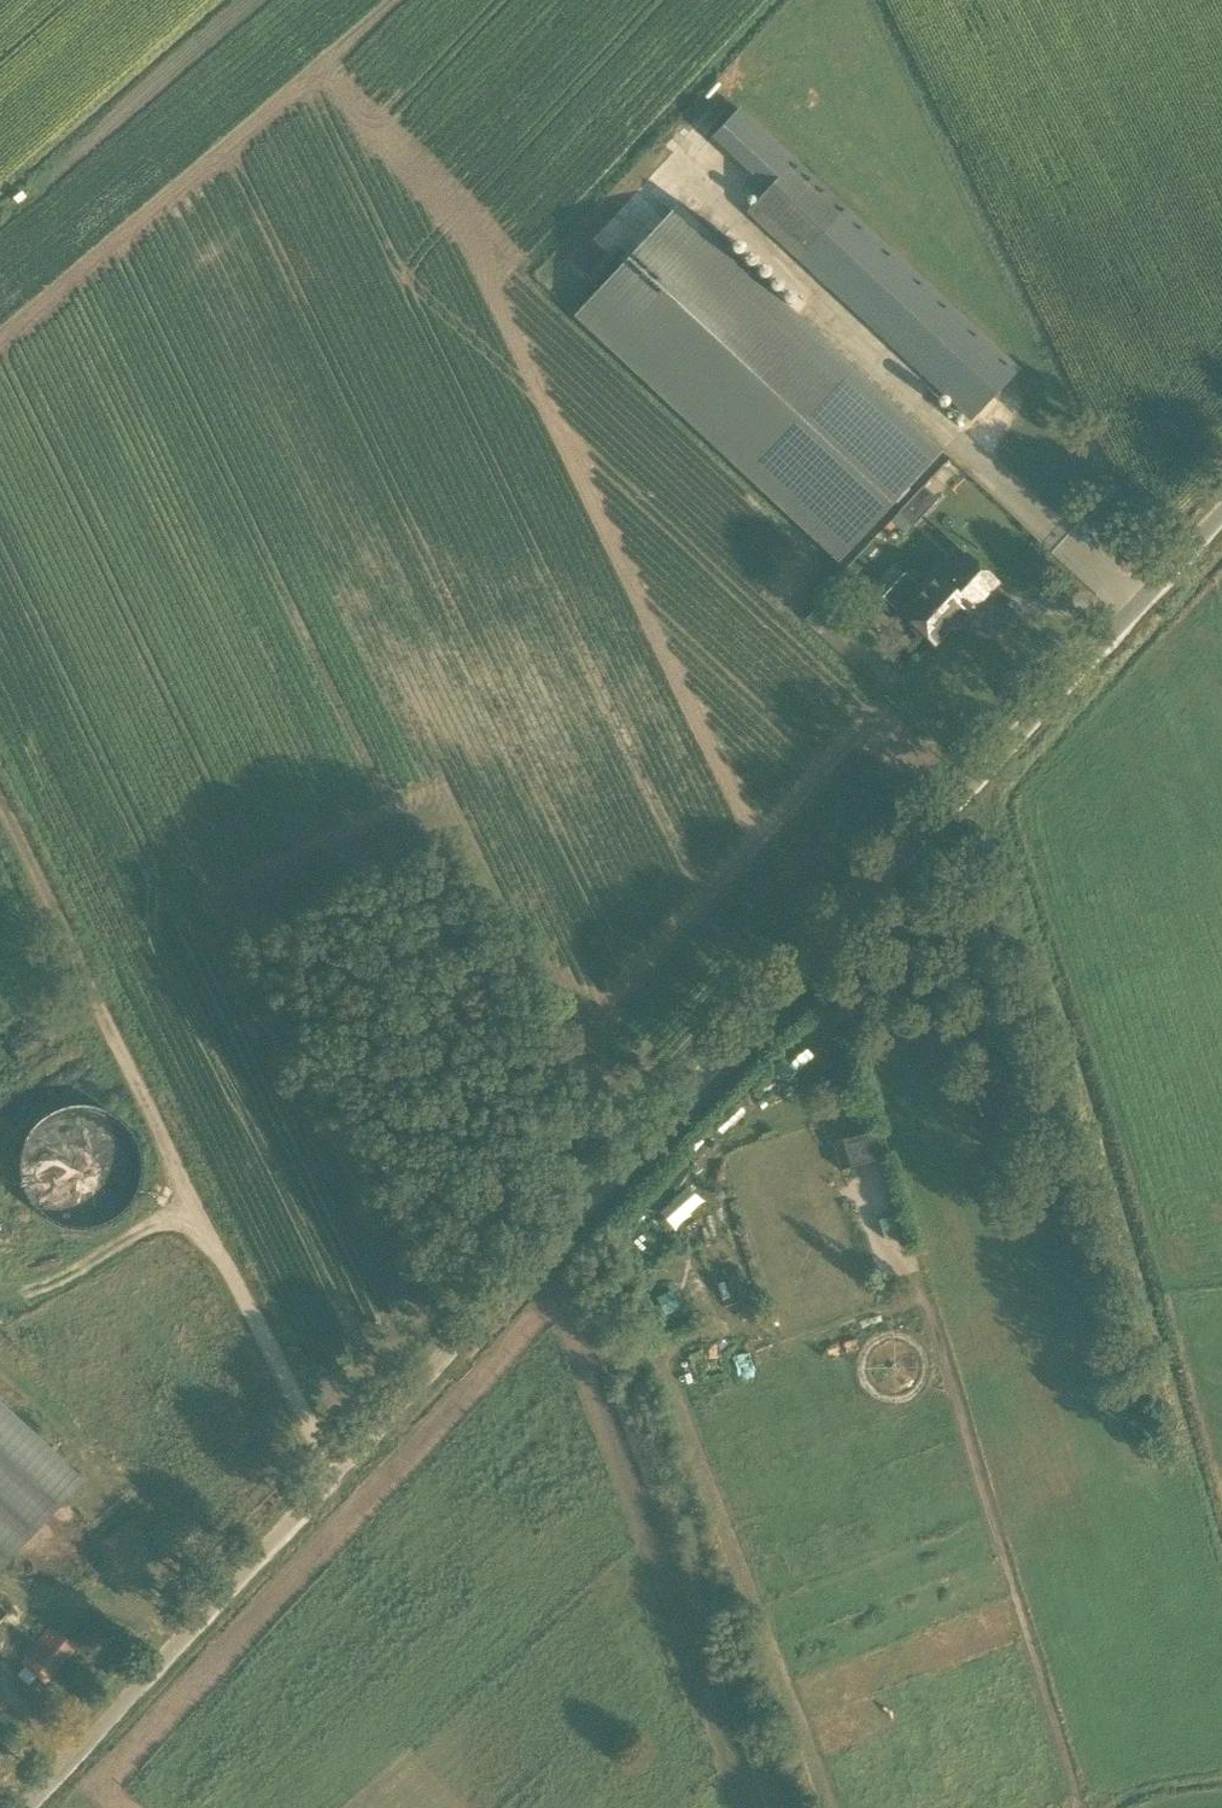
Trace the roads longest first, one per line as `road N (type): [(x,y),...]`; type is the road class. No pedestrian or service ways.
road 1 (unclassified): [(24,1807),(285,1537),(618,1154),(1221,513)]
road 2 (track): [(0,800),(340,1472)]

